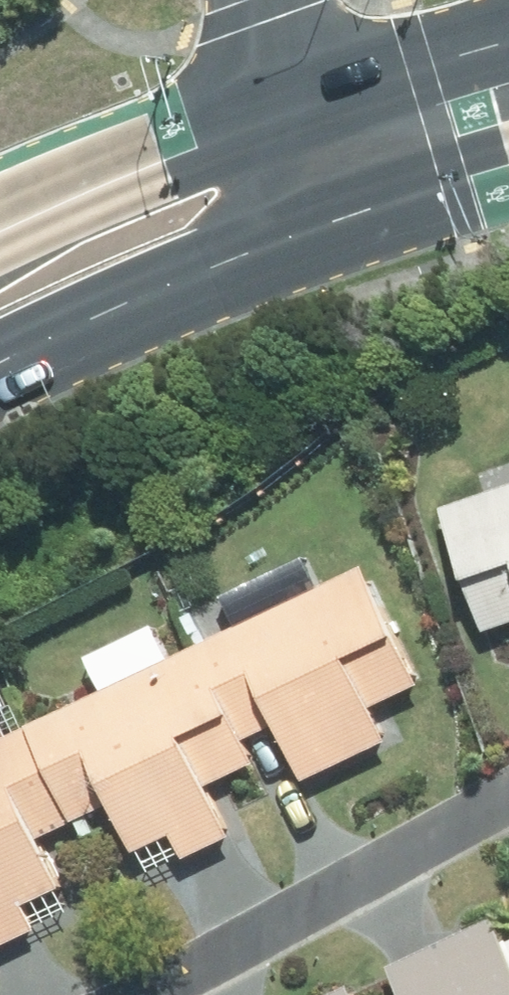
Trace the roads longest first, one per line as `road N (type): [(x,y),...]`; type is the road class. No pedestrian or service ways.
road 1 (residential): [(148,994),(508,803)]
road 2 (primary): [(0,299),(303,151)]
road 3 (primary): [(303,151),(508,95)]
road 4 (residential): [(303,151),(268,0)]

